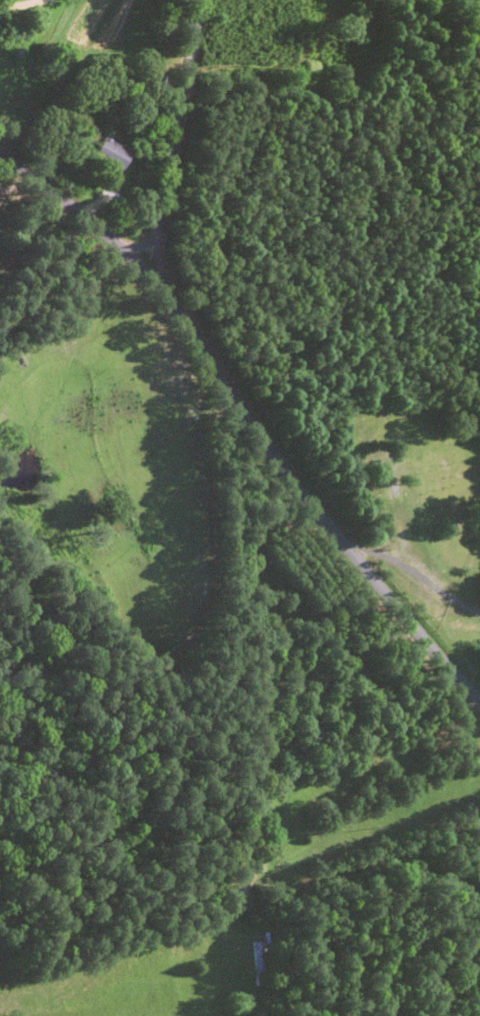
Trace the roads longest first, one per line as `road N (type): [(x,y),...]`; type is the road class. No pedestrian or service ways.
road 1 (residential): [(479,697),(445,667),(274,402),(113,225),(0,144)]
road 2 (residential): [(176,0),(151,210),(157,273)]
road 3 (residential): [(476,1015),(479,877)]

